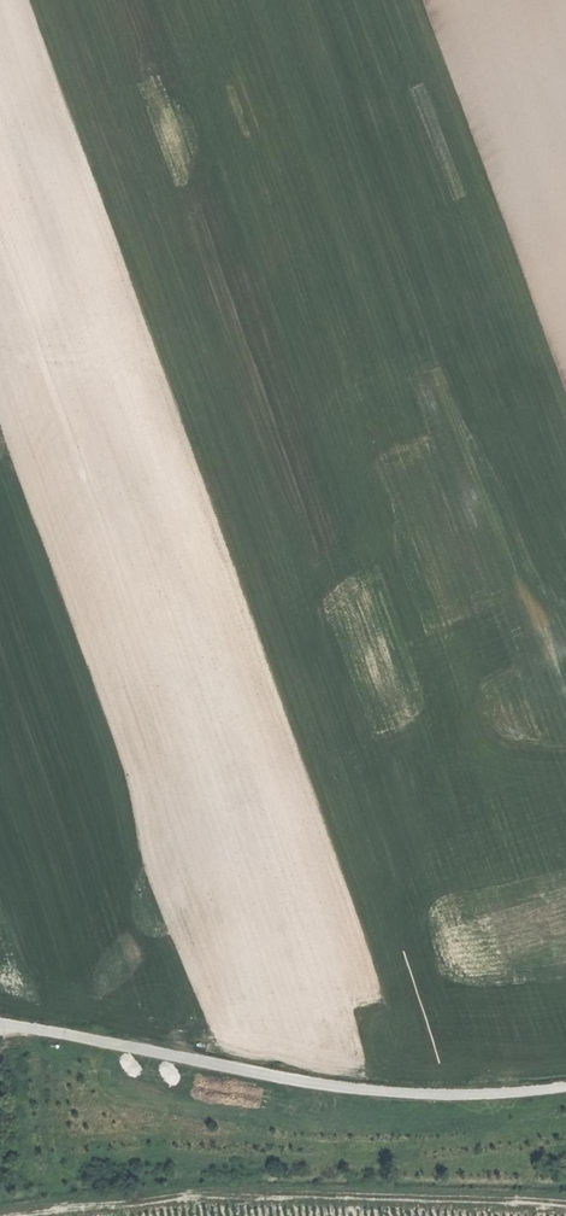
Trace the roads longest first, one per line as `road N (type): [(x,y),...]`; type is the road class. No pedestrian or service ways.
road 1 (track): [(0,1030),(325,1086),(465,1097),(565,1087)]
road 2 (track): [(565,1208),(264,1198),(25,1215)]

